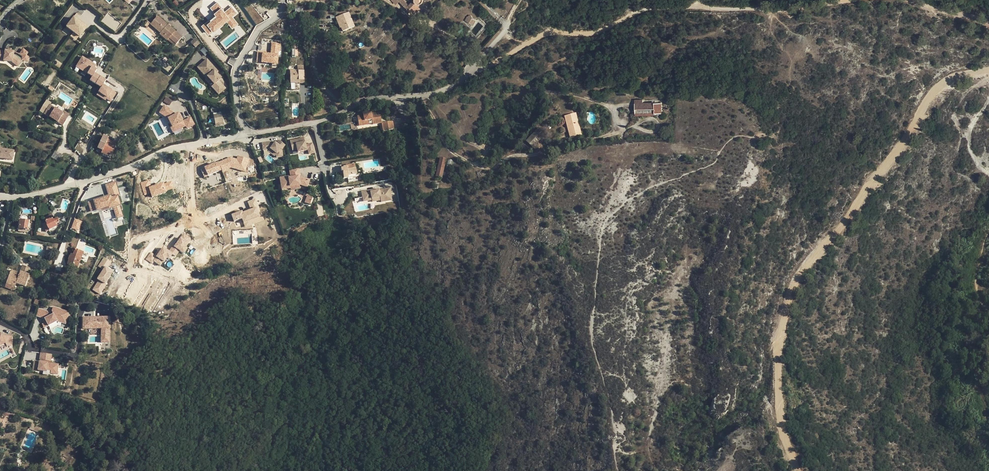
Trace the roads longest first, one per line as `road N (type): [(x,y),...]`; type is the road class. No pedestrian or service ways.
road 1 (track): [(988,71),(935,91),(903,150),(800,280),(787,308),(778,376),(785,437),(799,470)]
road 2 (track): [(471,70),(548,32),(596,32),(655,7),(772,9),(841,0)]
road 3 (track): [(422,96),(453,153),(480,168),(647,119),(659,124),(641,129)]
road 4 (residential): [(11,197),(251,134)]
road 5 (track): [(480,168),(514,122),(549,99),(609,106),(619,132)]
road 6 (residential): [(314,123),(361,103),(441,91),(471,70)]
road 7 (residential): [(251,134),(241,121),(235,74),(259,29),(282,14),(282,0)]

